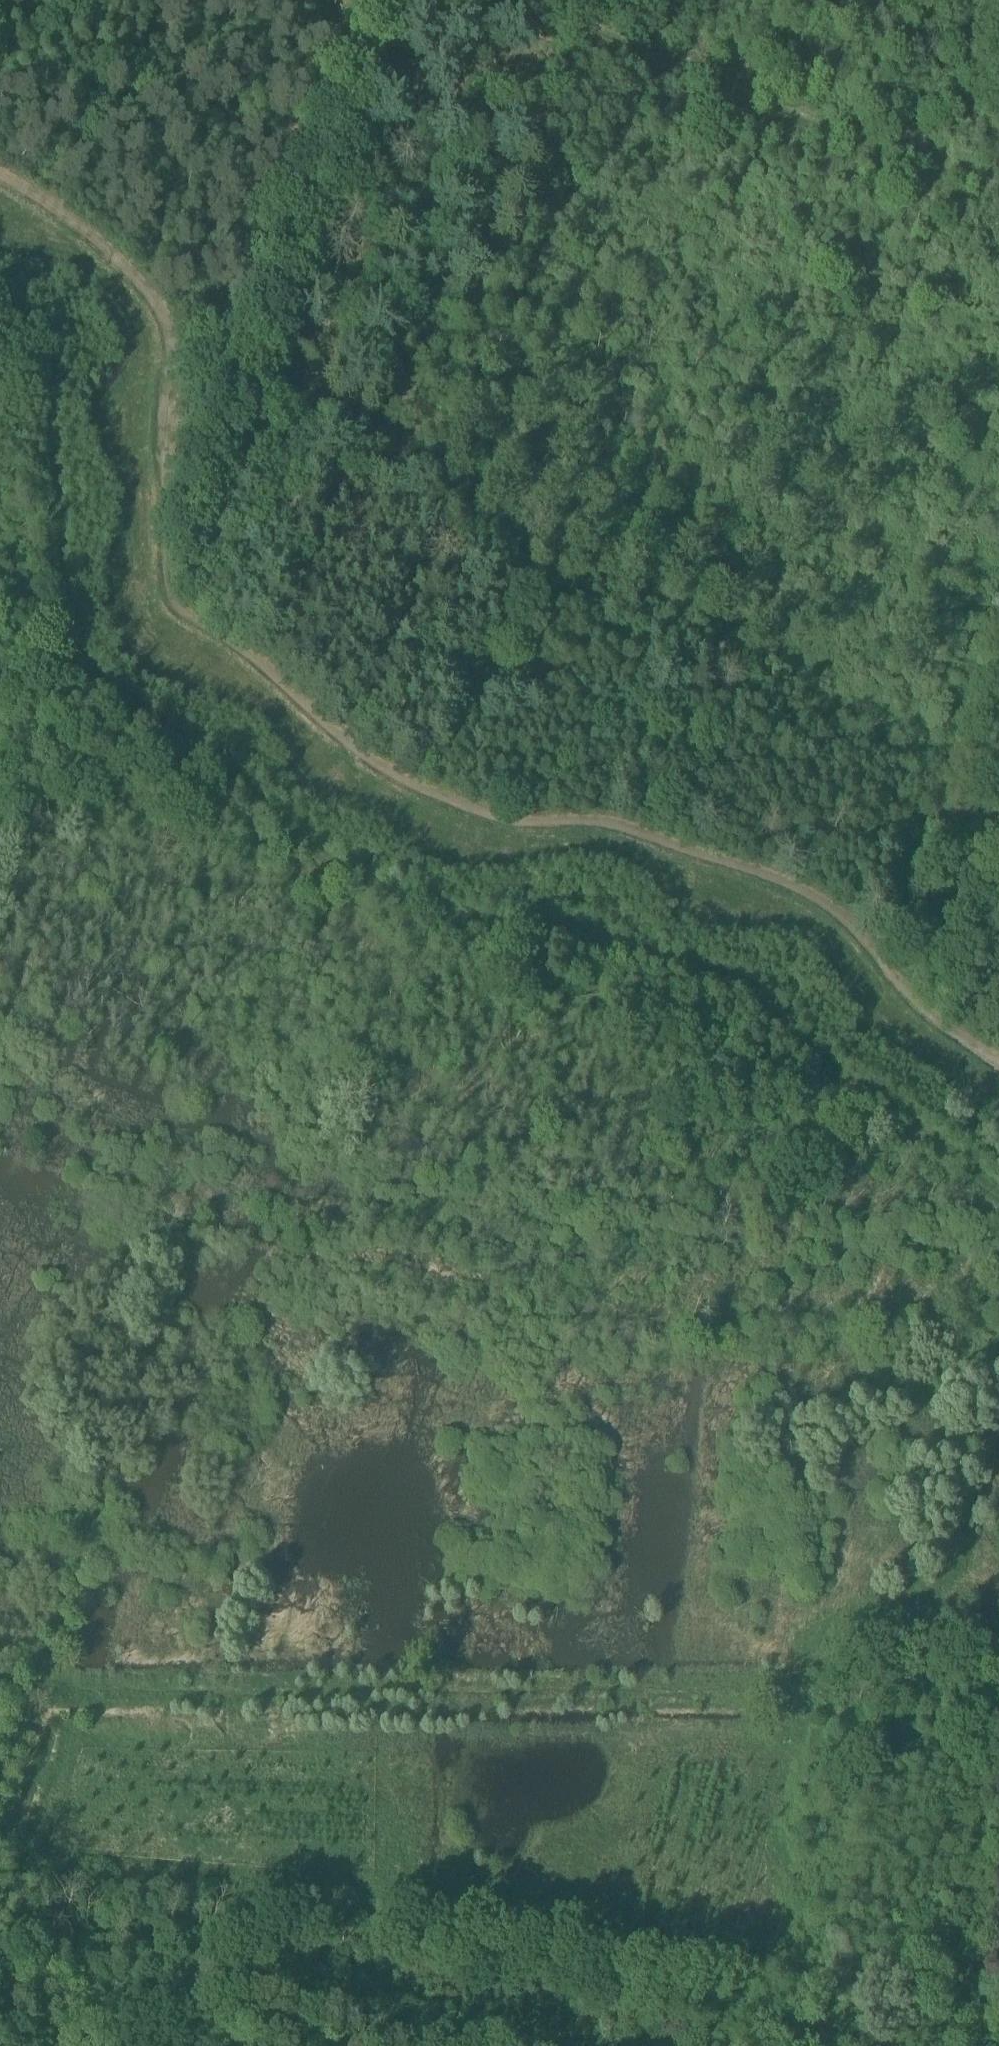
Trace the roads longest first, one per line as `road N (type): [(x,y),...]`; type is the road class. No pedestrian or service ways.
road 1 (track): [(150,560),(180,601),(333,738),(407,787),(483,810),(654,824),(879,942),(998,1092)]
road 2 (track): [(541,0),(998,167)]
road 3 (track): [(0,192),(151,296),(170,360),(150,560)]

